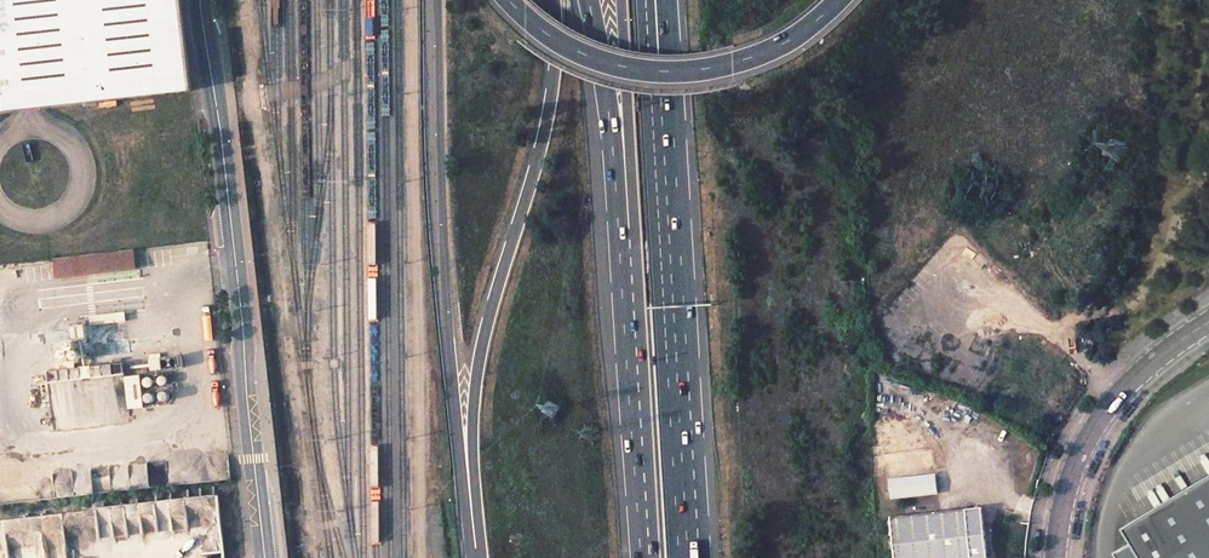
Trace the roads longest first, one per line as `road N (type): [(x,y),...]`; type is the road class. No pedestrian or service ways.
road 1 (trunk): [(553,0),(555,68),(541,152),(500,280),(474,401),(472,519)]
road 2 (trunk): [(434,0),(438,223),(472,519)]
road 3 (trunk): [(688,557),(662,101)]
road 4 (trunk): [(511,0),(586,53),(659,70),(763,54),(840,0)]
road 5 (trunk): [(624,229),(645,557)]
road 6 (unclassified): [(1208,313),(1099,409),(1065,478),(1050,557)]
road 7 (trunk): [(589,0),(624,229)]
road 8 (trunk): [(622,0),(632,175),(624,229)]

